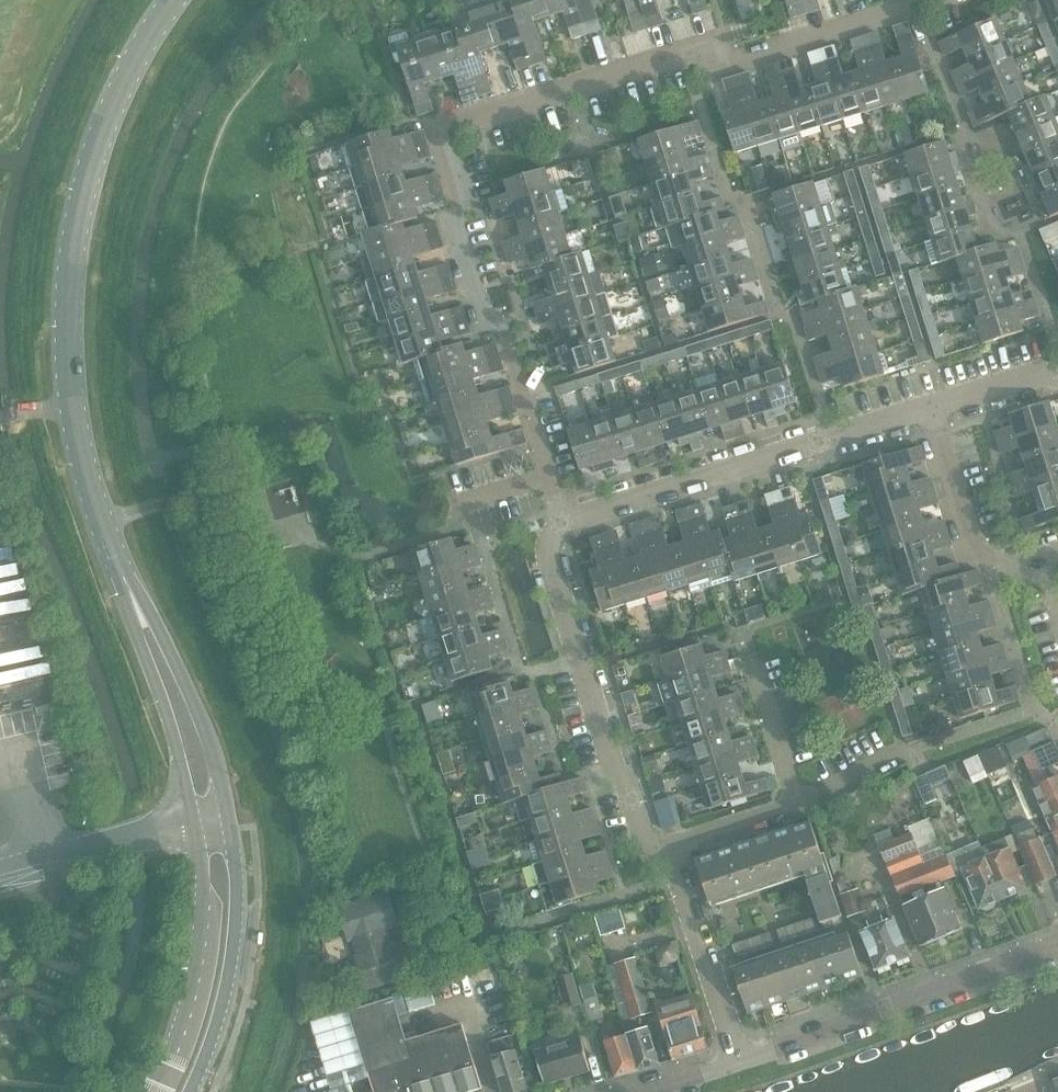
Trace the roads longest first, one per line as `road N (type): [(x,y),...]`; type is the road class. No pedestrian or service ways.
road 1 (residential): [(548,471),(504,336),(486,327),(453,230),(464,209),(438,129),(707,43),(731,61),(937,0)]
road 2 (secondary): [(81,469),(66,353),(69,249),(98,145),(172,0)]
road 3 (residential): [(563,519),(929,411)]
road 4 (residential): [(671,843),(642,849),(545,553),(563,519)]
road 5 (secondary): [(222,806),(204,734),(81,469)]
road 6 (secondary): [(81,469),(92,527),(153,680),(192,814)]
road 7 (tertiary): [(744,1065),(1057,950)]
road 8 (secondary): [(191,1091),(233,957),(232,856),(222,806)]
road 9 (secondary): [(192,814),(203,889),(191,993),(151,1091)]
road 10 (residential): [(744,1065),(671,843)]
road 11 (tertiary): [(192,814),(0,866)]
road 12 (residential): [(1021,570),(981,555),(929,411)]
road 13 (residential): [(791,802),(750,664)]
road 14 (residential): [(929,411),(1057,373)]
road 15 (residential): [(671,843),(791,802)]
road 16 (residential): [(791,802),(904,753)]

